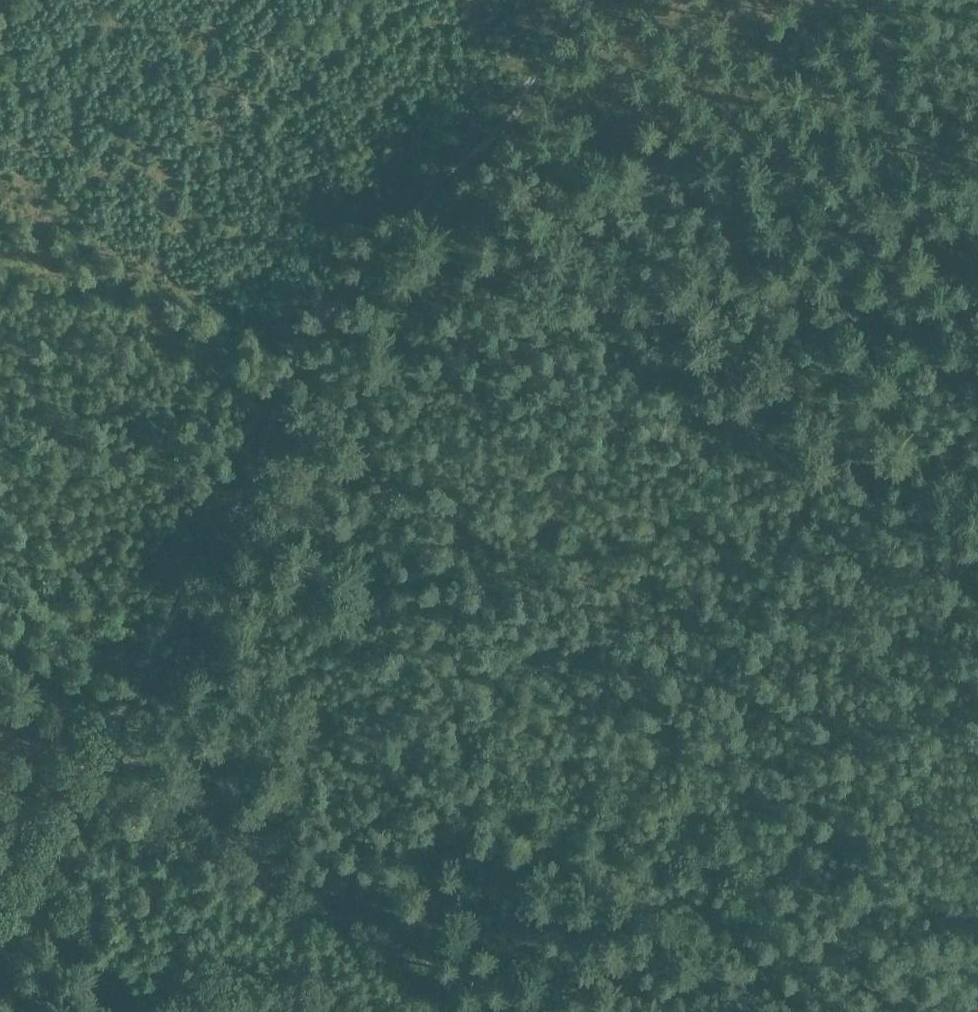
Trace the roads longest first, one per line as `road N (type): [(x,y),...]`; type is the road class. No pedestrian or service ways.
road 1 (track): [(571,0),(515,111),(415,211),(338,306),(252,481),(24,889)]
road 2 (track): [(415,211),(977,566)]
road 3 (track): [(102,742),(501,1011)]

